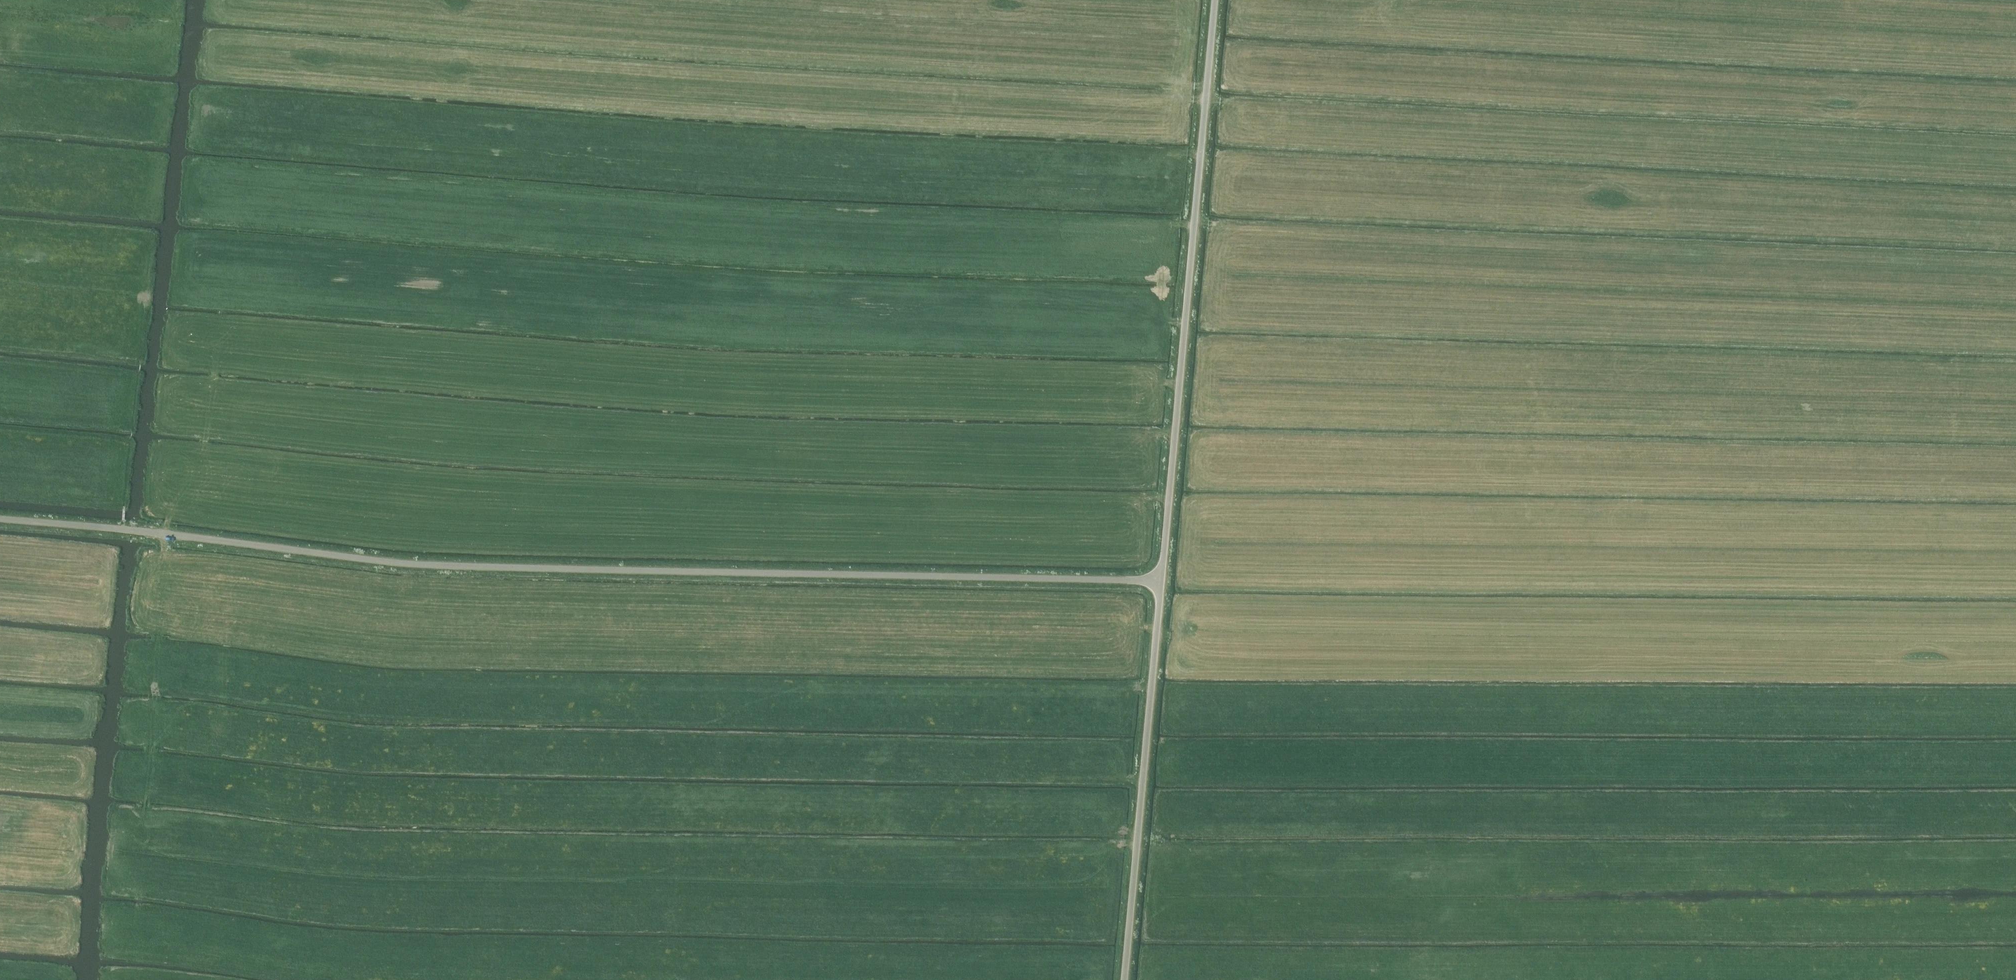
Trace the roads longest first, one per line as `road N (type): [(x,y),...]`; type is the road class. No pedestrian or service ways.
road 1 (unclassified): [(1161,579),(400,564),(0,519)]
road 2 (unclassified): [(1161,579),(1215,0)]
road 3 (unclassified): [(1124,979),(1161,579)]
road 4 (track): [(0,351),(141,363)]

